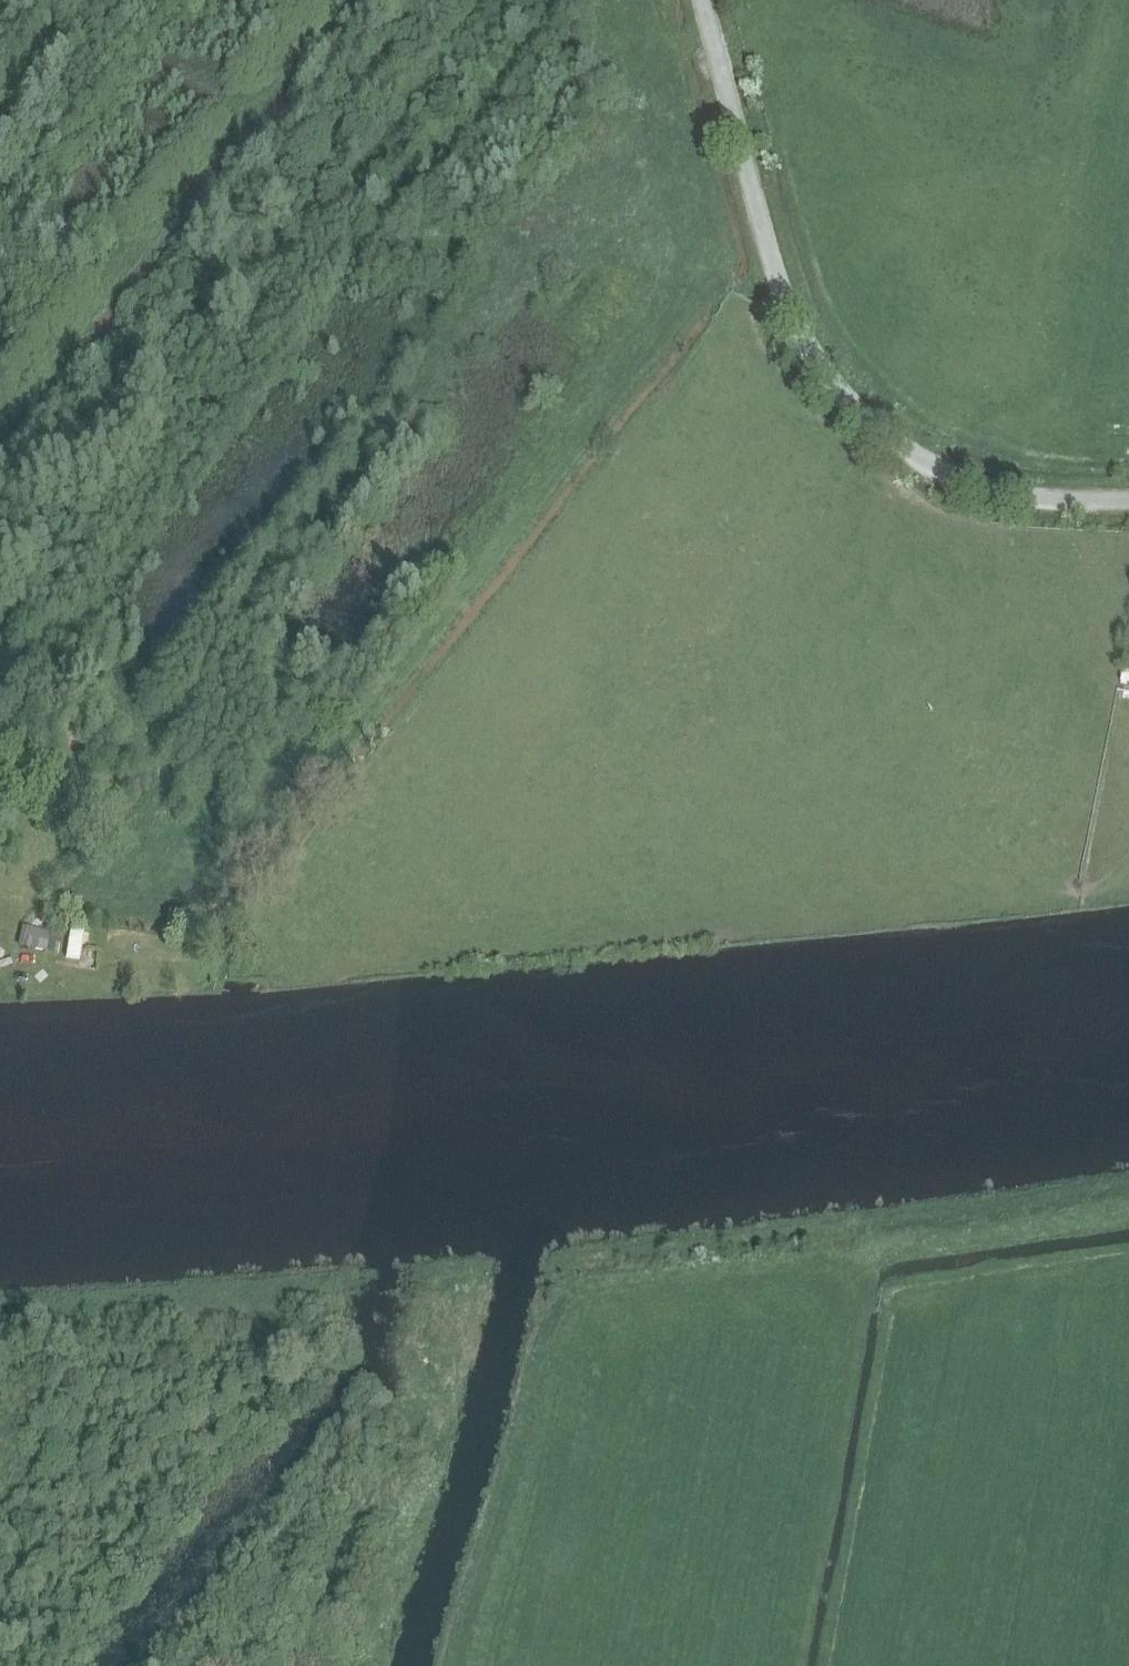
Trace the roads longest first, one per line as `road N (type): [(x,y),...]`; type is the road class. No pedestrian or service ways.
road 1 (unclassified): [(1128,501),(1053,501),(949,475),(875,431),(781,296),(701,0)]

